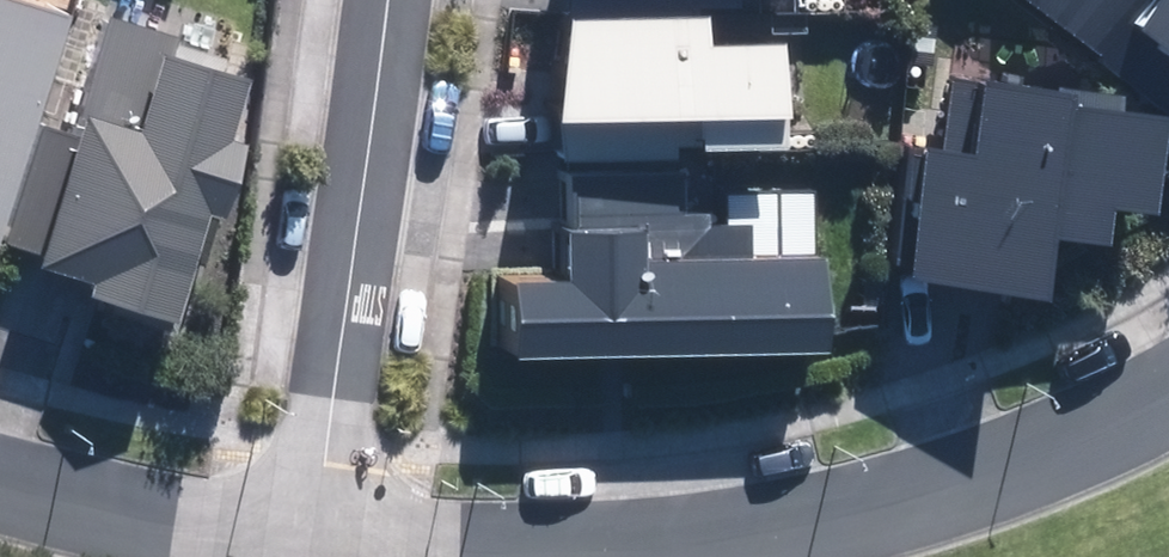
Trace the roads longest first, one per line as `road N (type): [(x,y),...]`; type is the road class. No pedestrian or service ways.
road 1 (residential): [(316,521),(546,530),(736,494),(1005,427),(1168,359)]
road 2 (residential): [(316,521),(374,0)]
road 3 (residential): [(0,476),(160,512),(316,521)]

